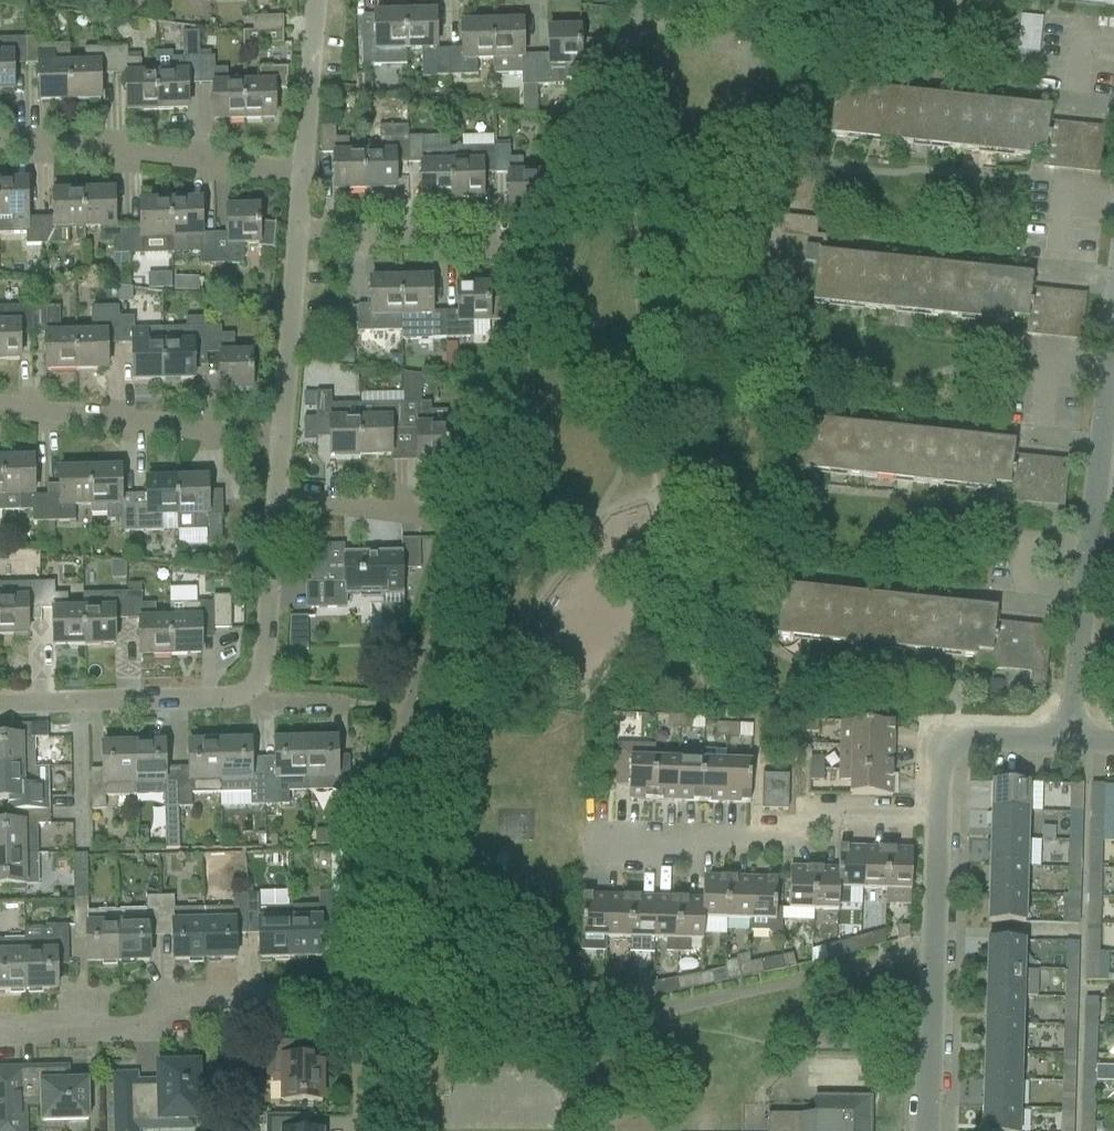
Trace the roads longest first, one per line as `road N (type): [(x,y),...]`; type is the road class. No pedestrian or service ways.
road 1 (residential): [(0,1035),(126,1028),(222,995),(362,1002),(362,1130)]
road 2 (residential): [(1112,334),(1070,739)]
road 3 (residential): [(934,810),(816,810),(795,840),(587,838)]
road 4 (residential): [(927,1130),(934,810)]
road 5 (residential): [(0,144),(307,169)]
road 6 (residential): [(0,408),(283,429)]
road 7 (residential): [(0,705),(259,705)]
road 8 (residential): [(283,429),(303,220)]
road 9 (residential): [(259,705),(277,498)]
road 10 (residential): [(303,220),(501,245)]
road 11 (residential): [(934,810),(938,749),(964,733),(1070,739)]
road 12 (residential): [(307,169),(321,0)]
road 13 (residential): [(277,498),(424,510)]
road 14 (residential): [(259,705),(386,707)]

